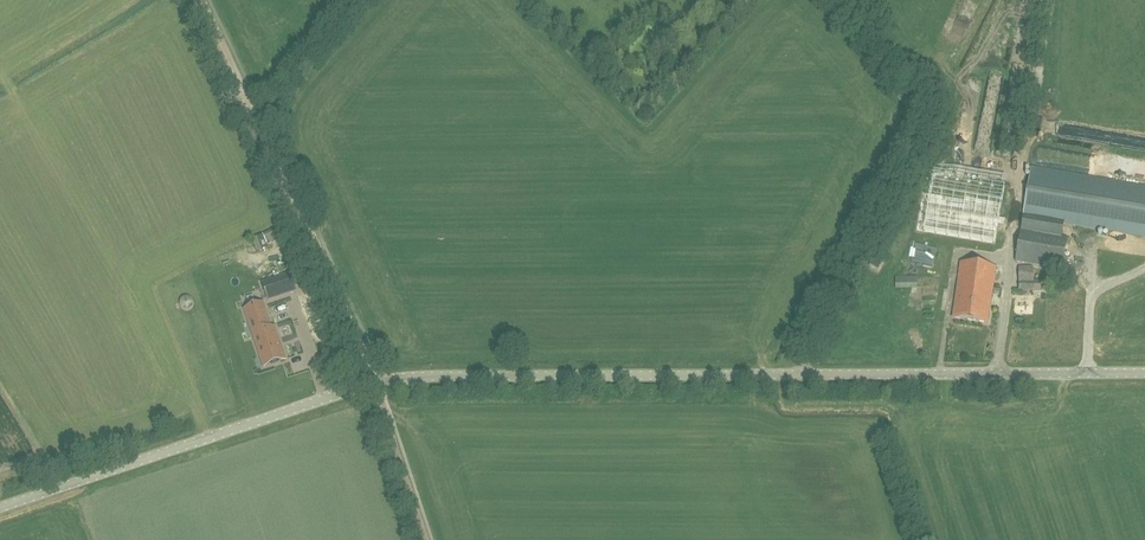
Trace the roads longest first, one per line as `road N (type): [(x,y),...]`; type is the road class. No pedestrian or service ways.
road 1 (unclassified): [(0,508),(382,381),(1144,373)]
road 2 (track): [(199,0),(358,337),(425,539)]

